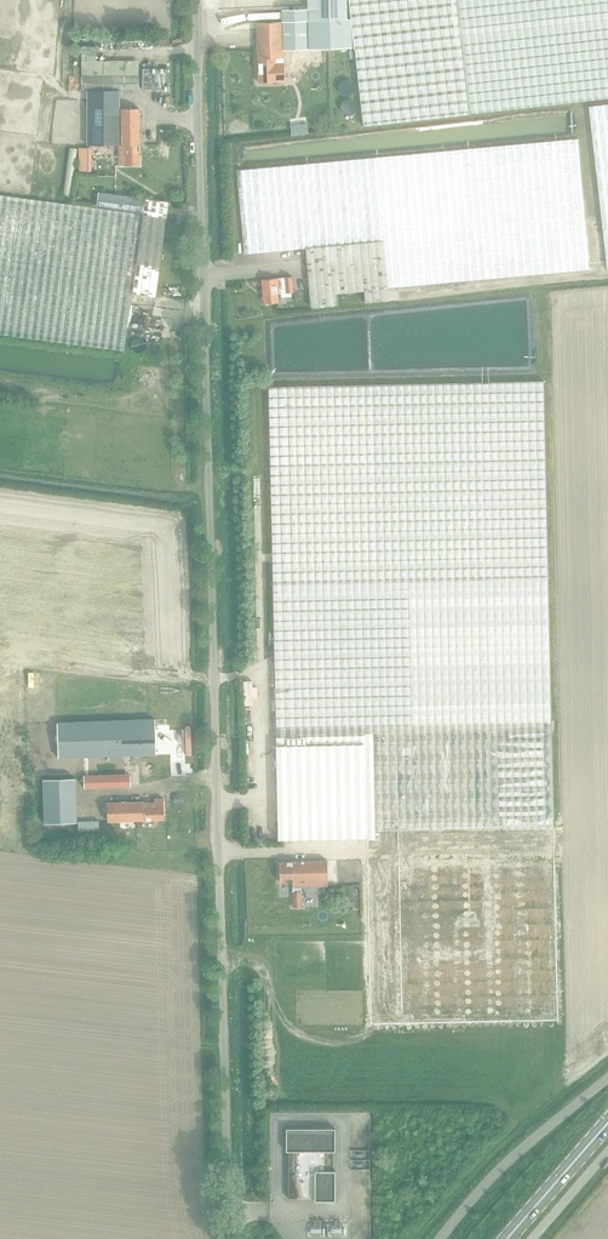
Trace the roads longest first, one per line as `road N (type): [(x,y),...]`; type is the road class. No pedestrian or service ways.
road 1 (unclassified): [(236,1238),(223,1185),(198,0)]
road 2 (unclassified): [(441,1238),(501,1167),(607,1077)]
road 3 (primary): [(506,1238),(607,1122)]

